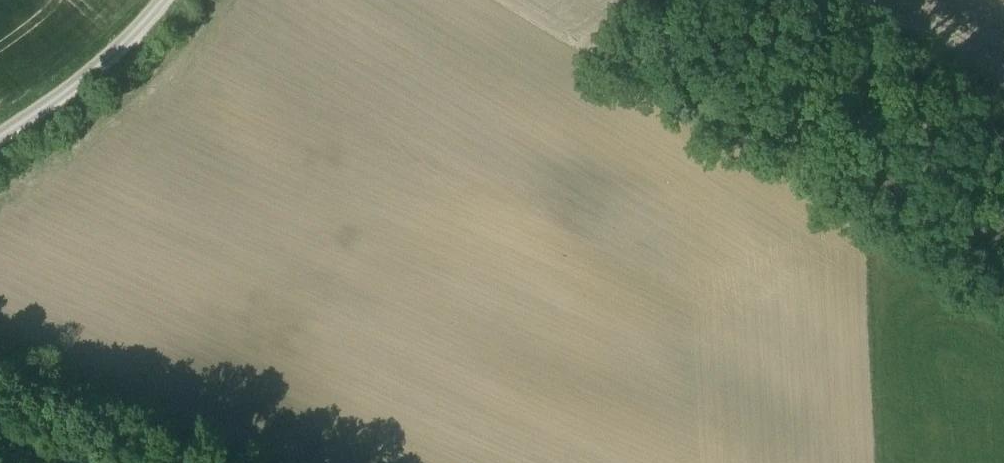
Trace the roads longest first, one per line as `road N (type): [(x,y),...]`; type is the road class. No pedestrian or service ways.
road 1 (unclassified): [(166,0),(111,60),(0,139)]

